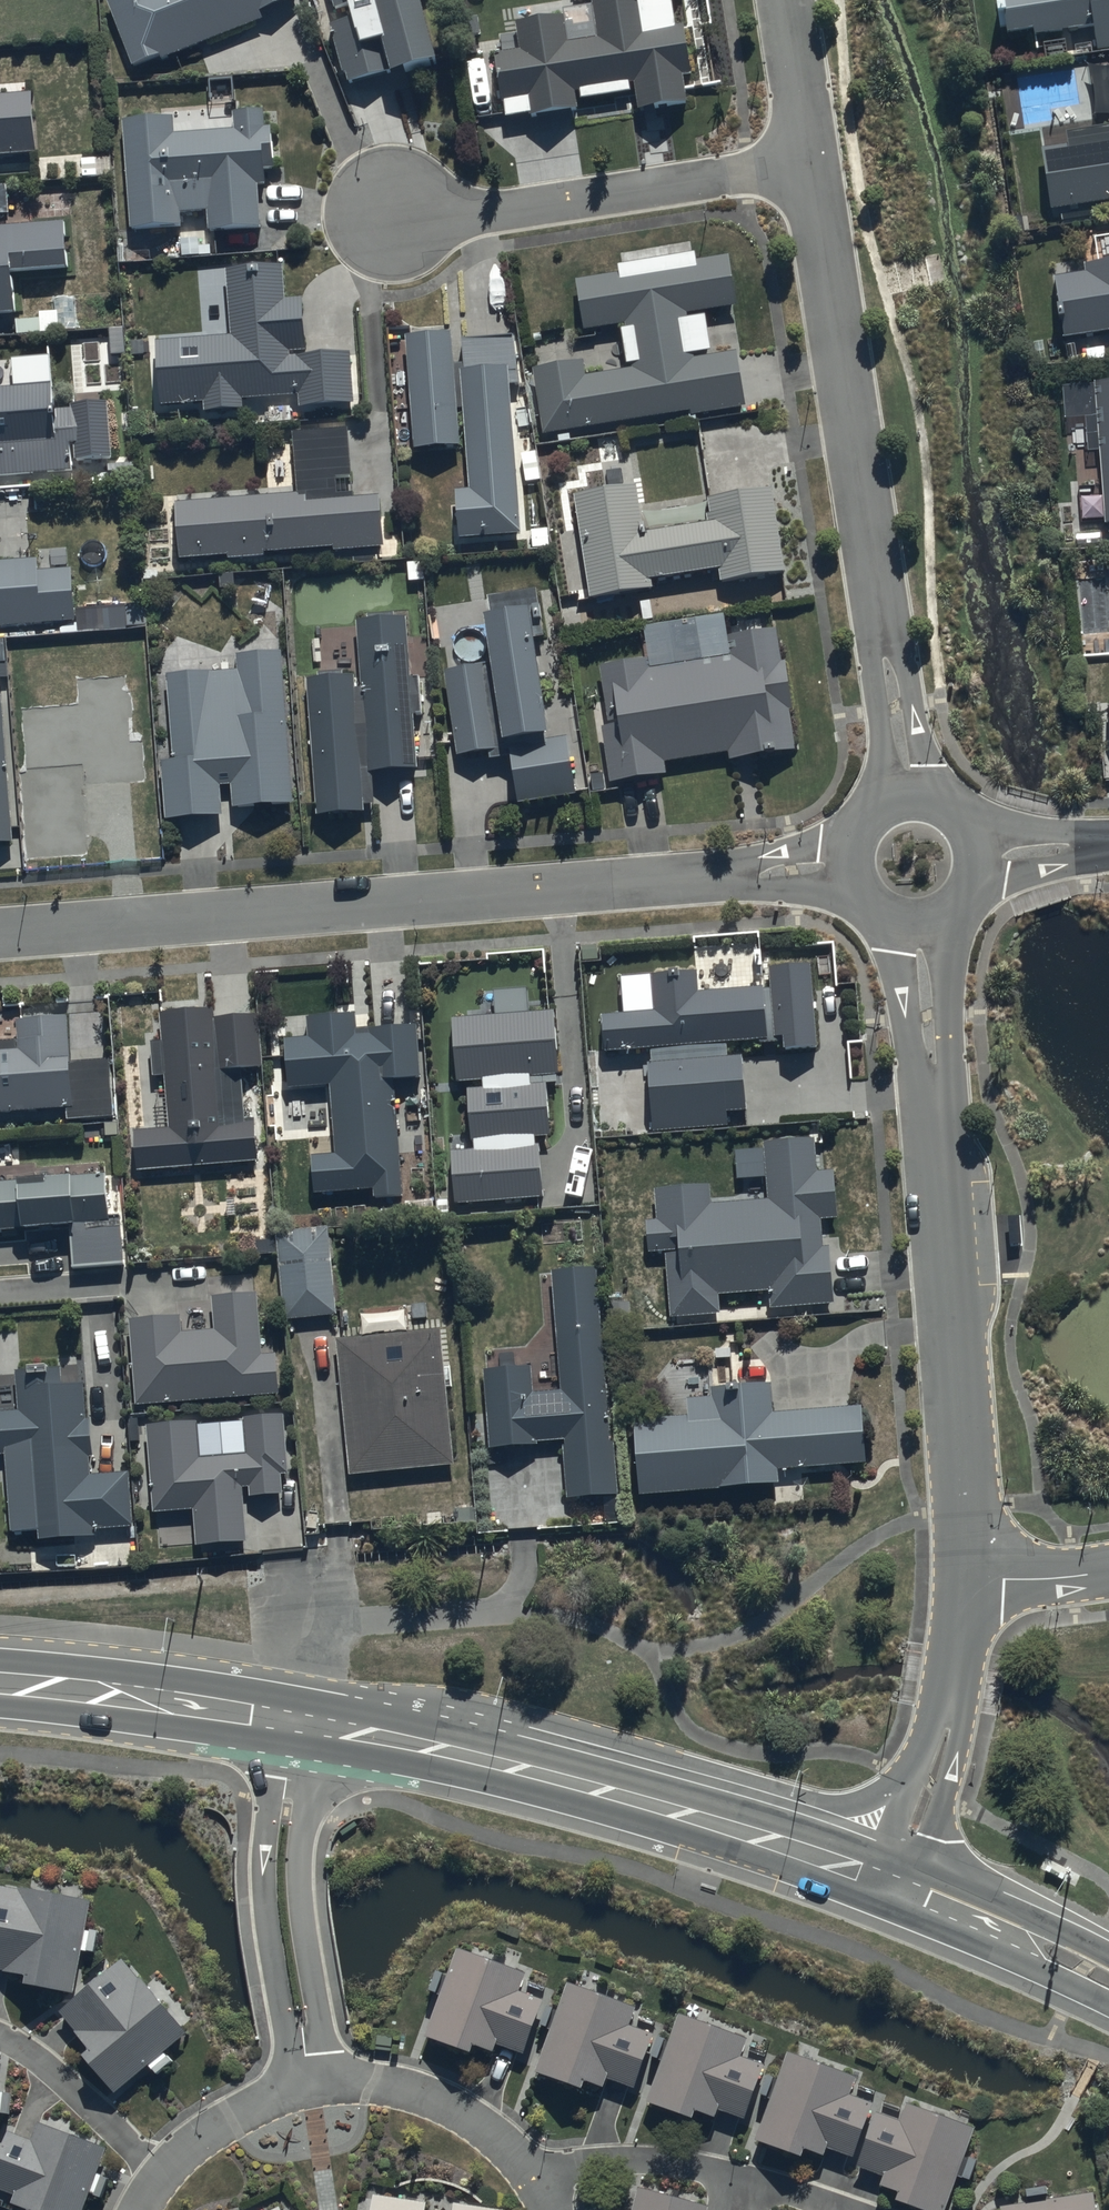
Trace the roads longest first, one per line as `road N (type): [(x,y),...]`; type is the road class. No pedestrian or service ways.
road 1 (residential): [(710,878),(0,935)]
road 2 (secondary): [(893,1883),(619,1795),(281,1717)]
road 3 (residential): [(934,1103),(968,1583)]
road 4 (residential): [(810,164),(882,632)]
road 5 (residential): [(163,2176),(175,2147),(243,2106),(342,2078),(403,2086),(473,2116),(543,2185)]
road 6 (residential): [(395,224),(810,164)]
road 7 (residential): [(968,1583),(947,1719),(893,1883)]
road 8 (residential): [(543,2185),(599,2160),(668,2159),(837,2209)]
road 9 (secondary): [(0,1682),(281,1717)]
road 10 (secondary): [(893,1883),(1108,1981)]
road 11 (residential): [(163,2176),(0,2036)]
road 12 (residential): [(934,1103),(912,1064),(896,925)]
road 13 (residential): [(937,924),(951,1015),(934,1103)]
road 14 (residential): [(882,632),(900,664),(930,797)]
road 15 (residential): [(890,800),(878,674),(882,632)]
road 16 (residential): [(784,0),(810,164)]
road 17 (residential): [(710,878),(748,860),(850,850)]
road 18 (residential): [(852,880),(749,887),(710,878)]
road 19 (residential): [(968,1583),(1108,1572)]
road 20 (residential): [(1100,841),(1075,862),(981,872)]
road 21 (residential): [(980,845),(1014,835),(1100,841)]

